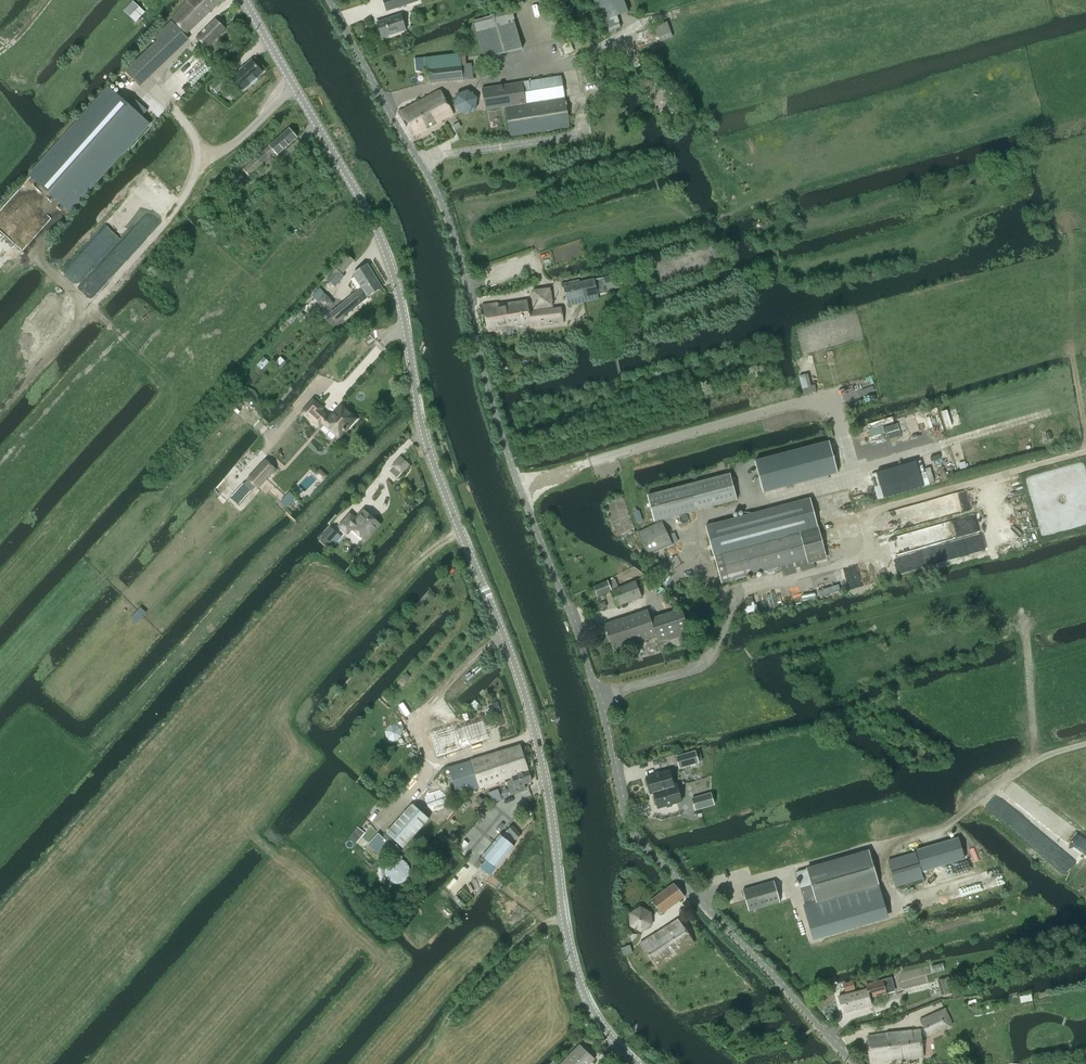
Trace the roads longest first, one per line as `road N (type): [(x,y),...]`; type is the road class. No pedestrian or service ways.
road 1 (unclassified): [(856,1063),(626,822),(599,697),(503,441),(445,213),(329,0)]
road 2 (tertiary): [(638,1063),(594,1014),(578,976),(524,692),(430,454),(392,270),(369,214),(245,0)]
road 3 (track): [(987,587),(759,646),(610,749)]
road 4 (track): [(0,408),(176,213),(203,150)]
road 5 (track): [(165,1063),(377,826)]
road 6 (track): [(831,568),(869,552),(870,508),(1085,448)]
road 7 (track): [(1037,759),(1022,627),(987,587),(1085,562)]
road 8 (track): [(422,1063),(451,1015),(505,957),(563,916)]
road 9 (track): [(580,59),(646,23),(733,0)]
road 10 (track): [(953,821),(1037,759),(1085,745)]

